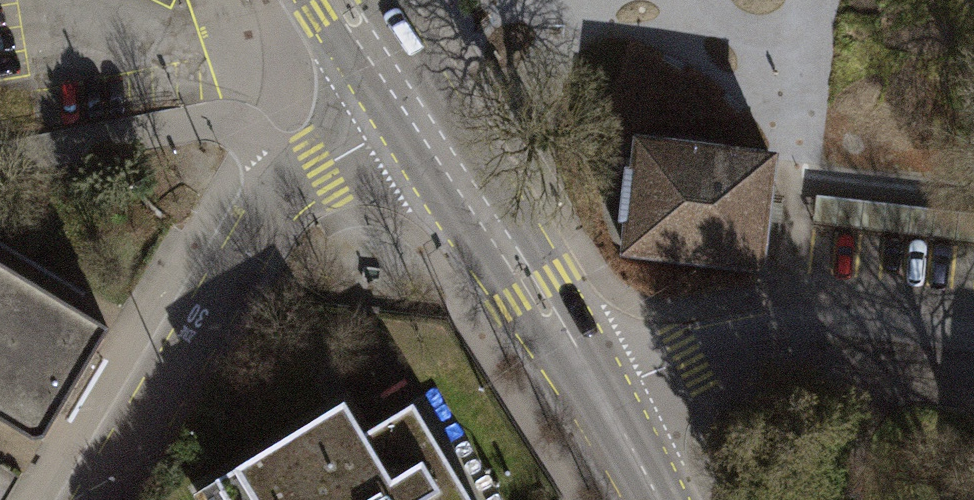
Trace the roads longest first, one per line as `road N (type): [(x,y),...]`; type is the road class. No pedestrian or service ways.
road 1 (unclassified): [(94,499),(258,226),(296,186),(413,108)]
road 2 (residential): [(601,394),(771,337),(838,334),(973,350)]
road 3 (primary): [(413,108),(601,394)]
road 4 (primary): [(340,0),(413,108)]
road 5 (primary): [(601,394),(659,499)]

